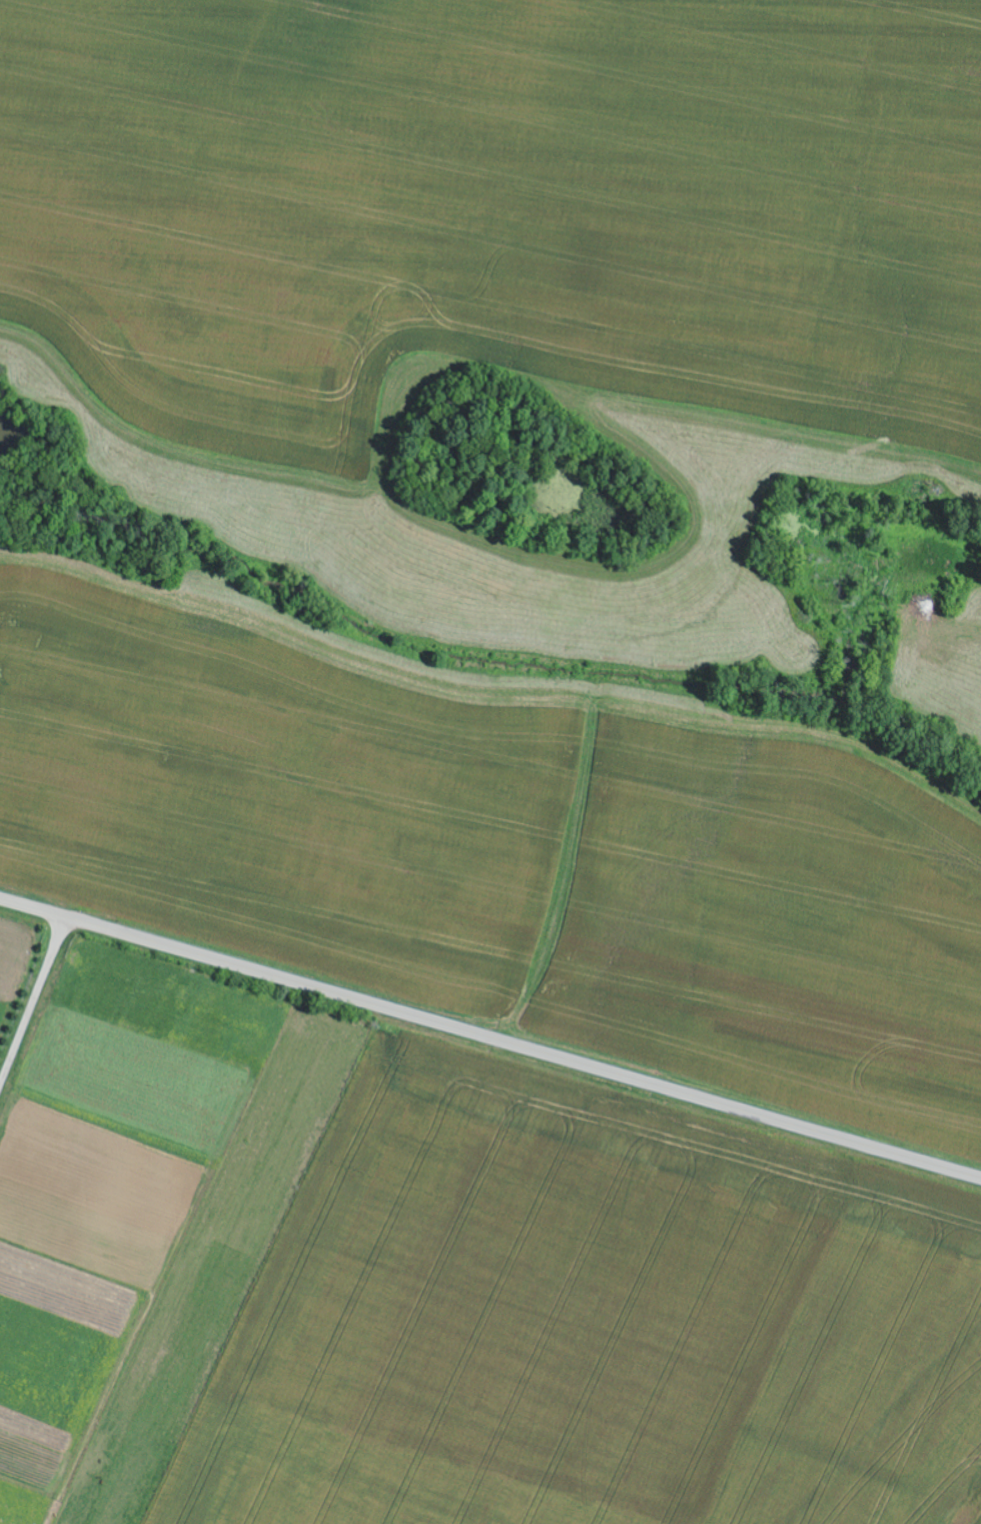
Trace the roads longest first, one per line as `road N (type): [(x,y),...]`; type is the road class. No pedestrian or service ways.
road 1 (secondary): [(980,1178),(0,899)]
road 2 (residential): [(67,918),(0,1087)]

